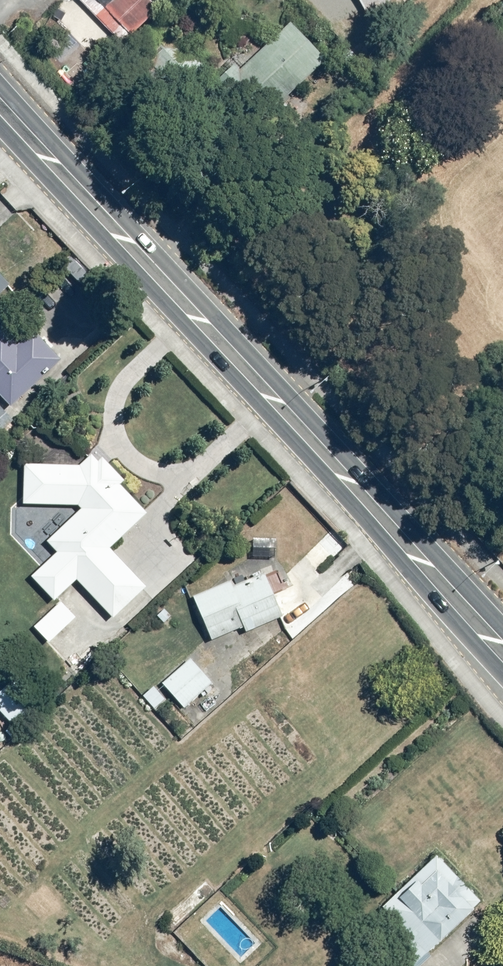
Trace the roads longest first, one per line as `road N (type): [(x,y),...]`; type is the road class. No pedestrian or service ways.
road 1 (secondary): [(0,79),(502,616)]
road 2 (secondary): [(502,674),(0,140)]

